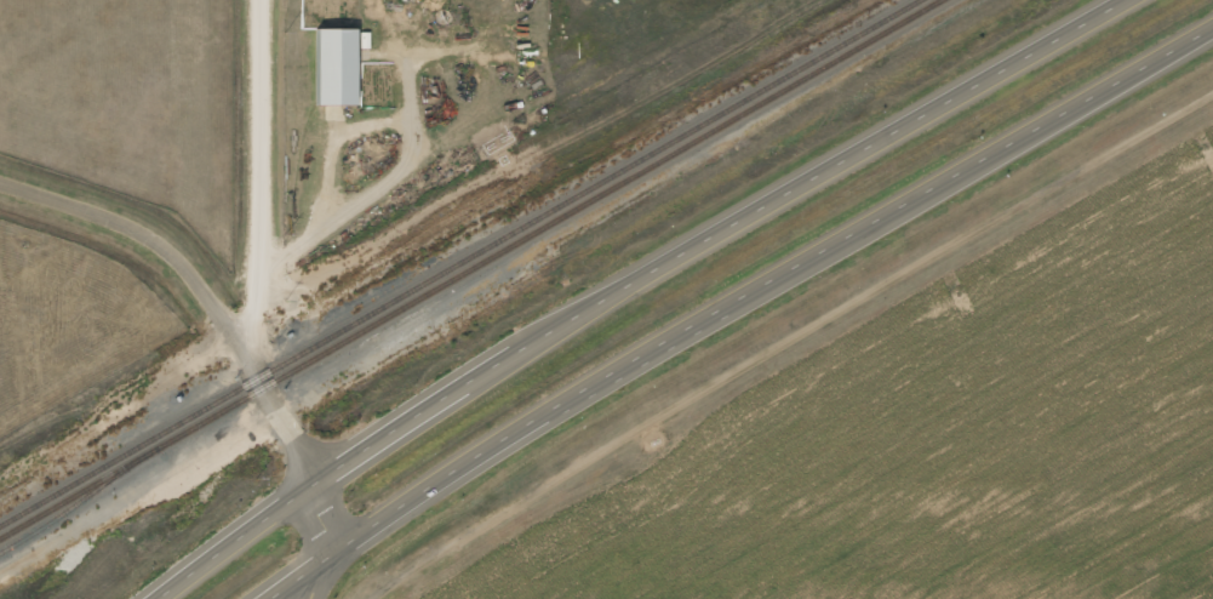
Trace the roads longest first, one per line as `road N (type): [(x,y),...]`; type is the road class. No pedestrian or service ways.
road 1 (trunk): [(1131,0),(457,394),(155,598)]
road 2 (trunk): [(271,598),(436,486),(1212,31)]
road 3 (residential): [(245,348),(254,316),(259,0)]
road 4 (residential): [(245,348),(179,252),(137,227),(0,183)]
road 5 (residential): [(320,484),(245,348)]
road 6 (tertiary): [(316,598),(338,552),(320,484)]

